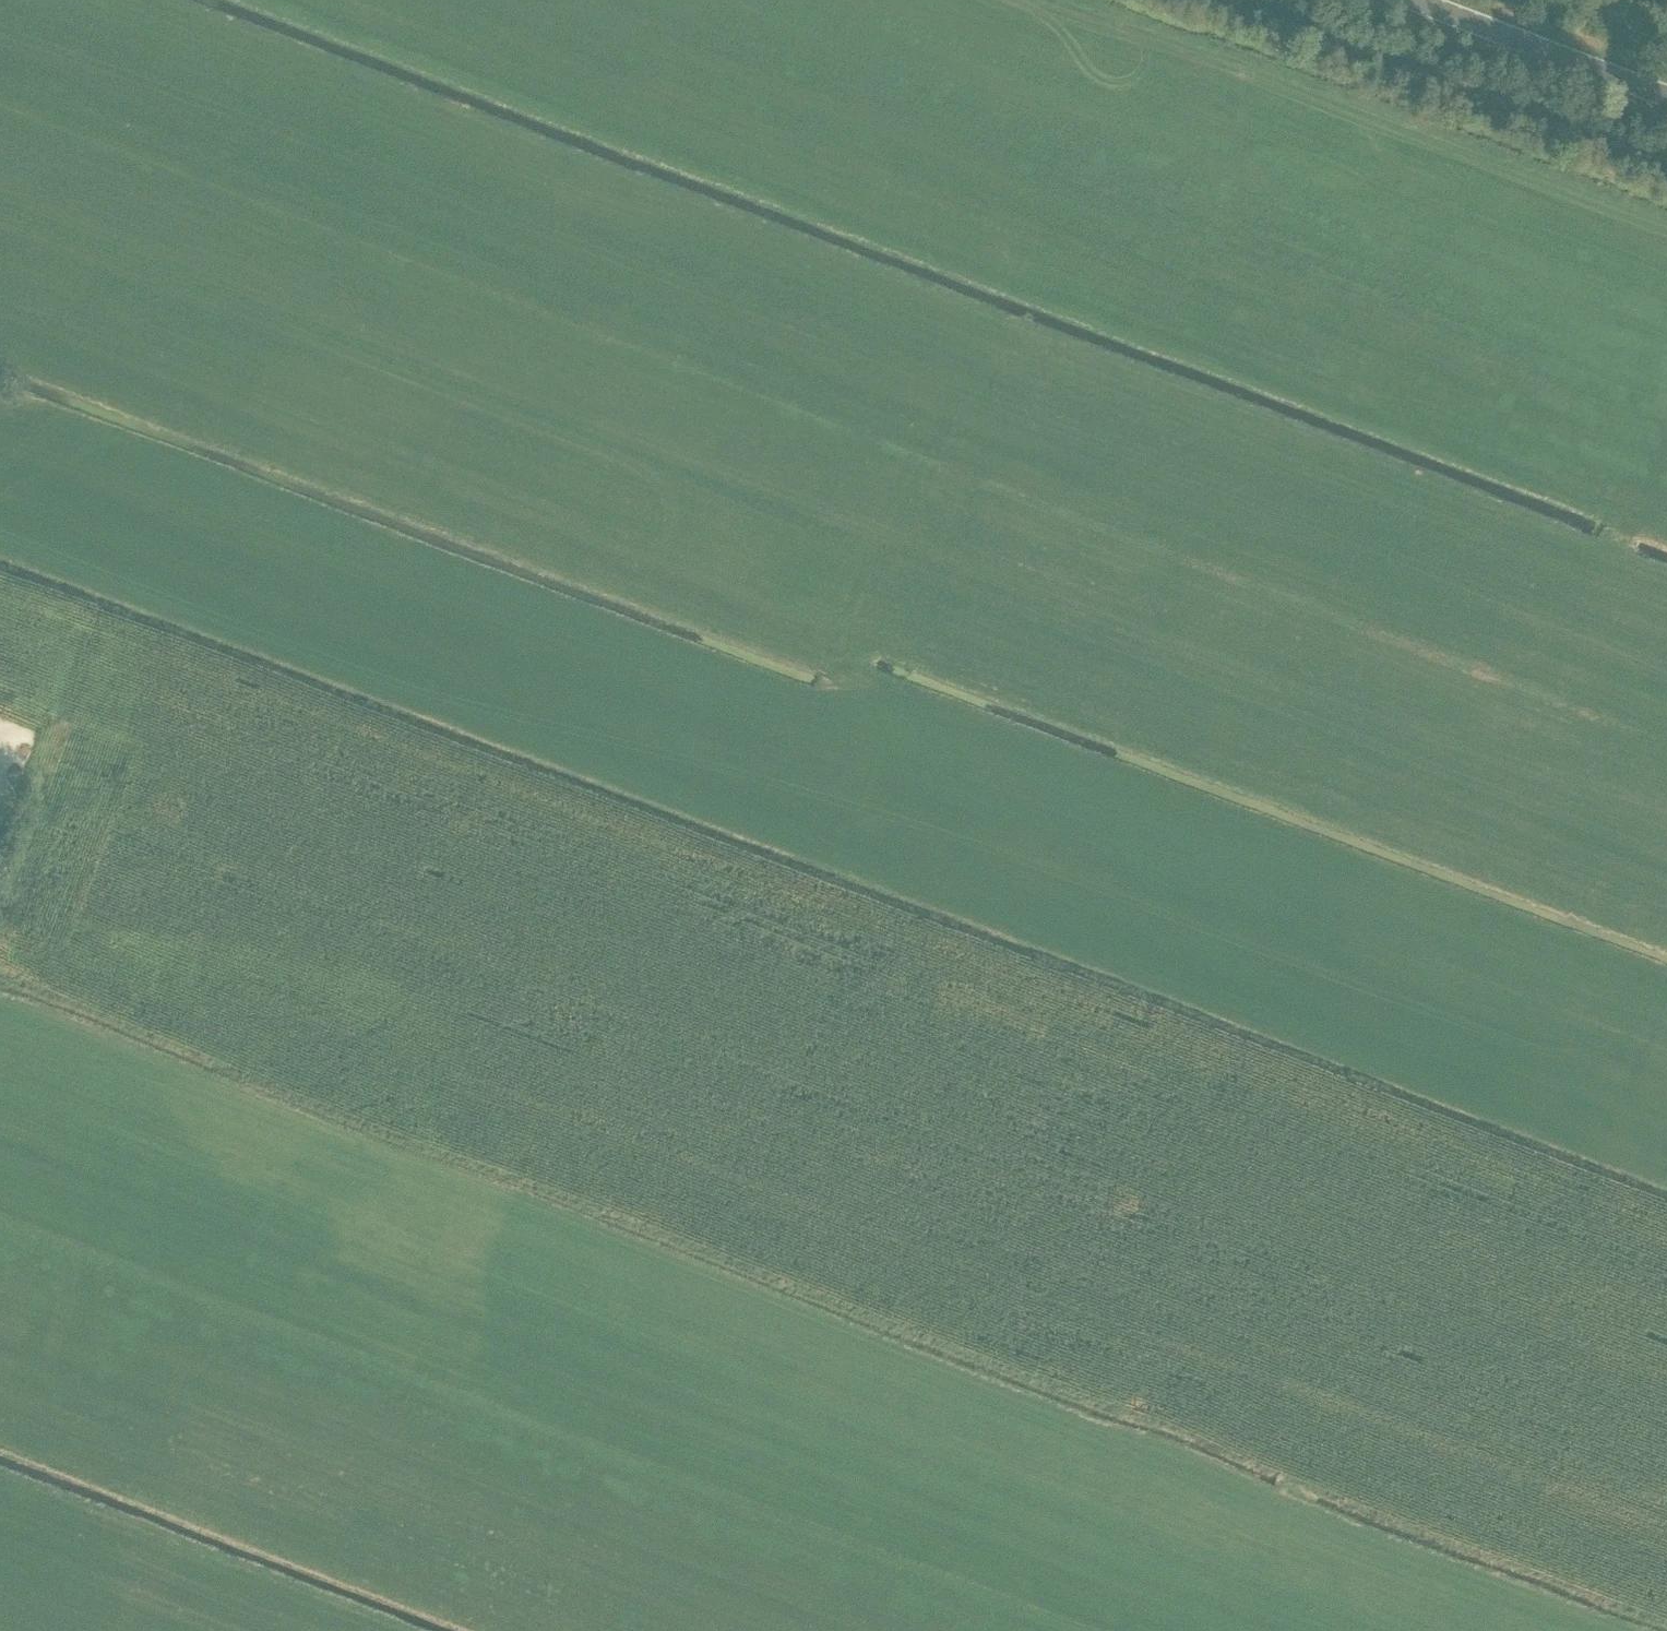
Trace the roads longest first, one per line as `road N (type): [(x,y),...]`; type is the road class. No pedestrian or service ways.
road 1 (tertiary): [(1666,98),(1412,0)]

